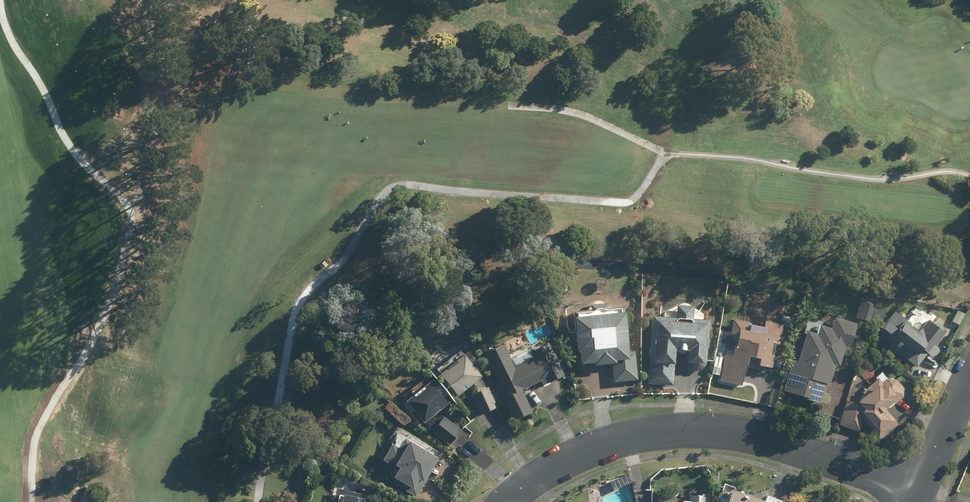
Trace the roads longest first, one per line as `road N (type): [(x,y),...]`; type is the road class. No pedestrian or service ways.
road 1 (residential): [(507,501),(569,458),(695,432),(767,439),(920,489)]

